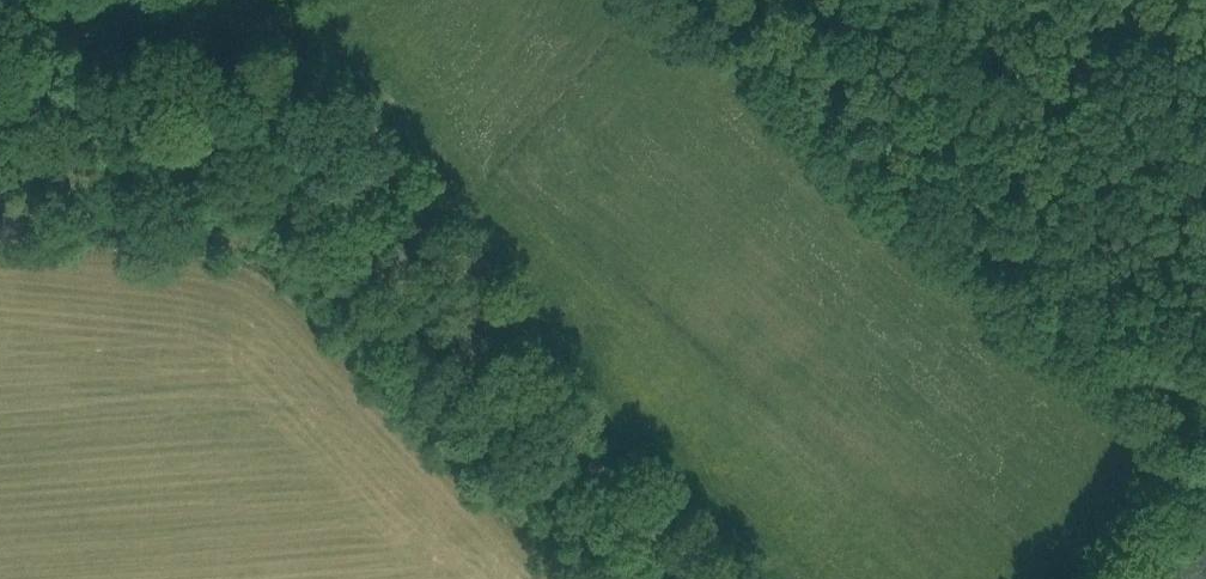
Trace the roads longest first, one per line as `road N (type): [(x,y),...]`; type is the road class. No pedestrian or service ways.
road 1 (unclassified): [(692,578),(395,268),(325,217),(210,175),(0,151)]

